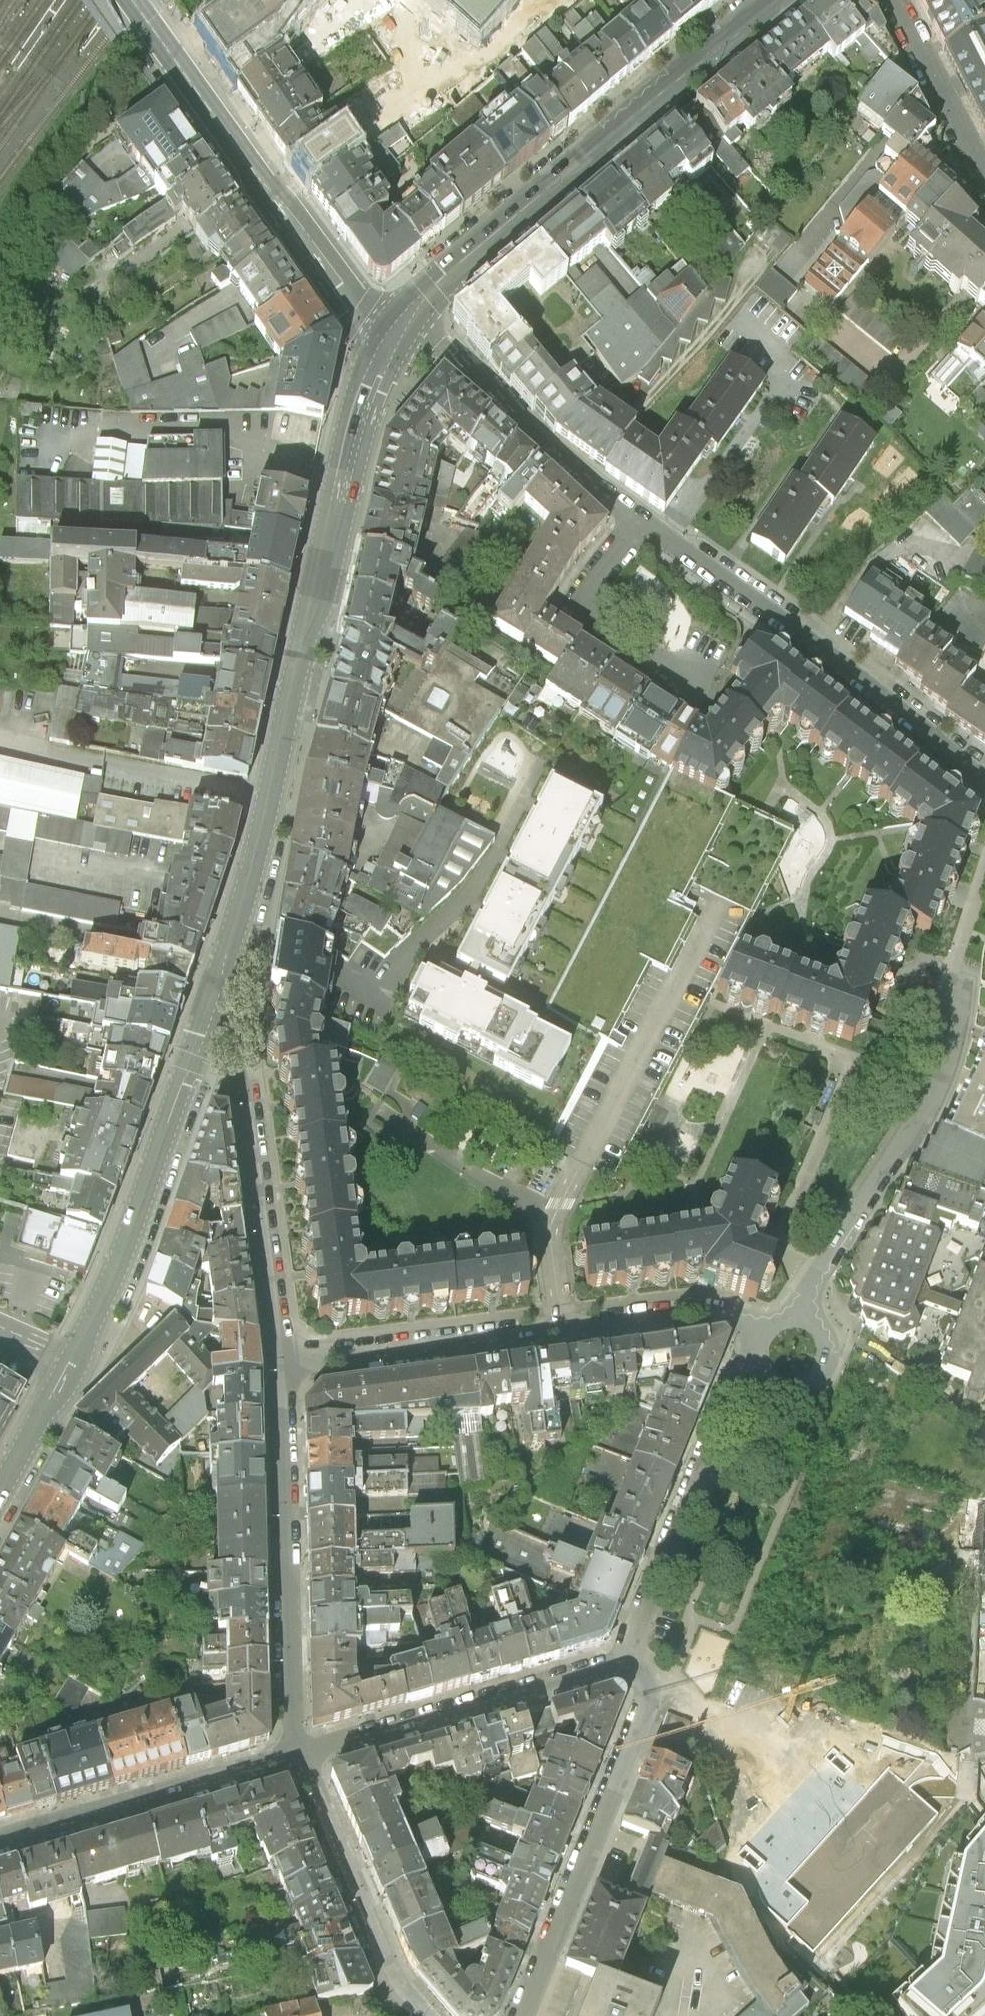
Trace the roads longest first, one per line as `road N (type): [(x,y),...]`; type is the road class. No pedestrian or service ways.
road 1 (residential): [(984,774),(831,647),(542,445),(452,358),(394,336)]
road 2 (primary): [(218,1004),(257,871),(346,487),(394,336)]
road 3 (primary): [(0,1499),(109,1294),(218,1004)]
road 4 (primary): [(394,336),(430,294),(785,0)]
road 5 (residential): [(279,1366),(704,1312),(768,1333)]
road 6 (secondary): [(394,336),(346,297),(131,0)]
road 7 (residential): [(521,2015),(659,1679),(631,1655)]
road 8 (residential): [(801,1321),(815,1284),(937,1088),(955,964)]
road 9 (residential): [(305,1754),(296,1731),(279,1366)]
road 10 (residential): [(279,1366),(236,1019),(218,1004)]
road 11 (residential): [(305,1754),(631,1655)]
road 12 (residential): [(631,1655),(747,1387),(768,1374)]
road 13 (residential): [(0,1839),(305,1754)]
road 14 (residential): [(432,2015),(395,1975),(305,1754)]
road 15 (residential): [(894,0),(984,184)]
road 16 (residential): [(768,1374),(794,1387),(821,1373),(825,1342),(801,1321)]

